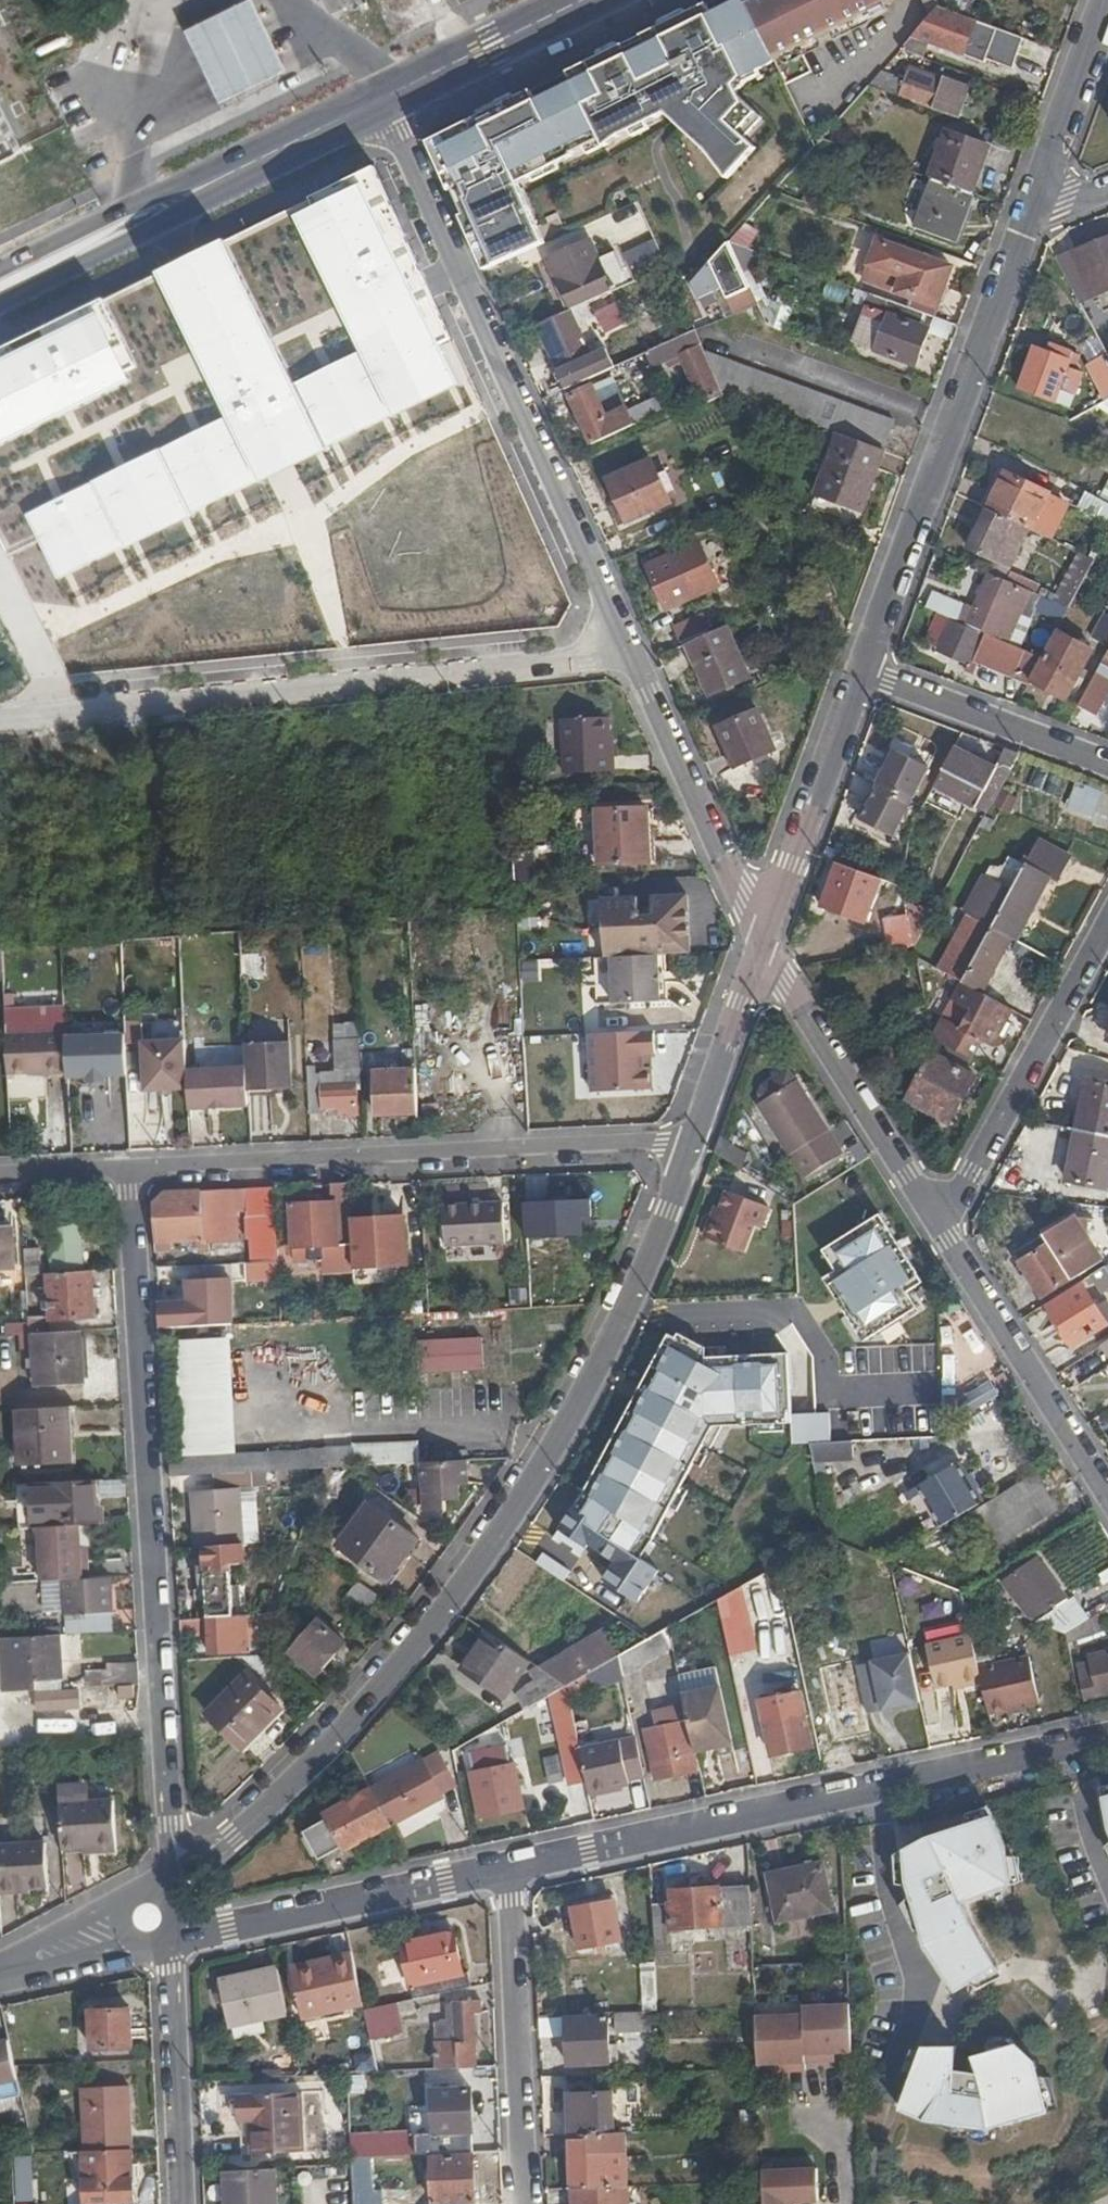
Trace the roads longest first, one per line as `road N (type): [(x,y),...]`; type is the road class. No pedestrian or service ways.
road 1 (residential): [(174,1880),(294,1781),(395,1678),(498,1543),(584,1396),(696,1140)]
road 2 (residential): [(384,100),(766,936)]
road 3 (unclassified): [(129,1171),(174,1880)]
road 4 (residential): [(508,1867),(1107,1740)]
road 5 (residential): [(129,1171),(696,1140)]
road 6 (residential): [(863,675),(1029,224)]
road 7 (secondary): [(0,289),(384,100)]
road 8 (residential): [(172,1950),(508,1867)]
road 9 (residential): [(1107,925),(972,1174),(933,1216)]
road 10 (unclassified): [(524,2203),(508,1867)]
road 11 (residential): [(933,1216),(1107,1495)]
road 12 (residential): [(766,936),(933,1216)]
road 13 (residential): [(766,936),(863,675)]
road 14 (residential): [(863,675),(1107,763)]
road 15 (unclassified): [(183,2203),(172,1950)]
road 16 (secondary): [(384,100),(588,0)]
road 17 (residential): [(1029,224),(1107,12)]
road 18 (residential): [(696,1140),(766,936)]
road 19 (unclassified): [(174,1880),(7,1979)]
road 20 (residential): [(7,1979),(172,1950)]
road 21 (residential): [(0,1178),(129,1171)]

